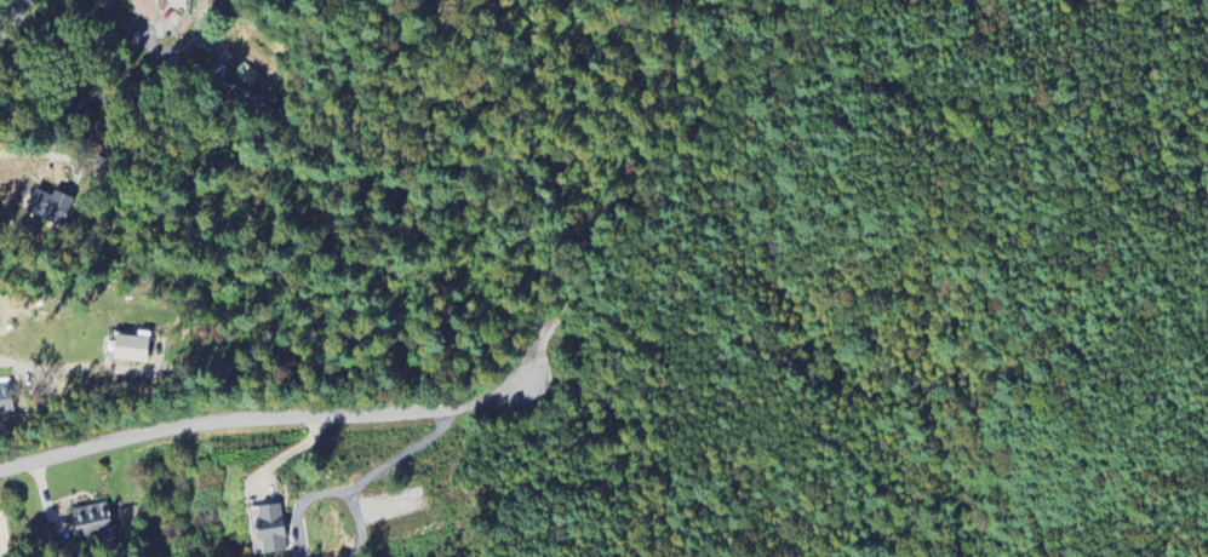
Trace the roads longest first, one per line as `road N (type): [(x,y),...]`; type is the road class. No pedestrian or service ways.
road 1 (residential): [(0,469),(179,430),(384,415),(470,400),(693,159),(718,142),(843,90),(964,81)]

